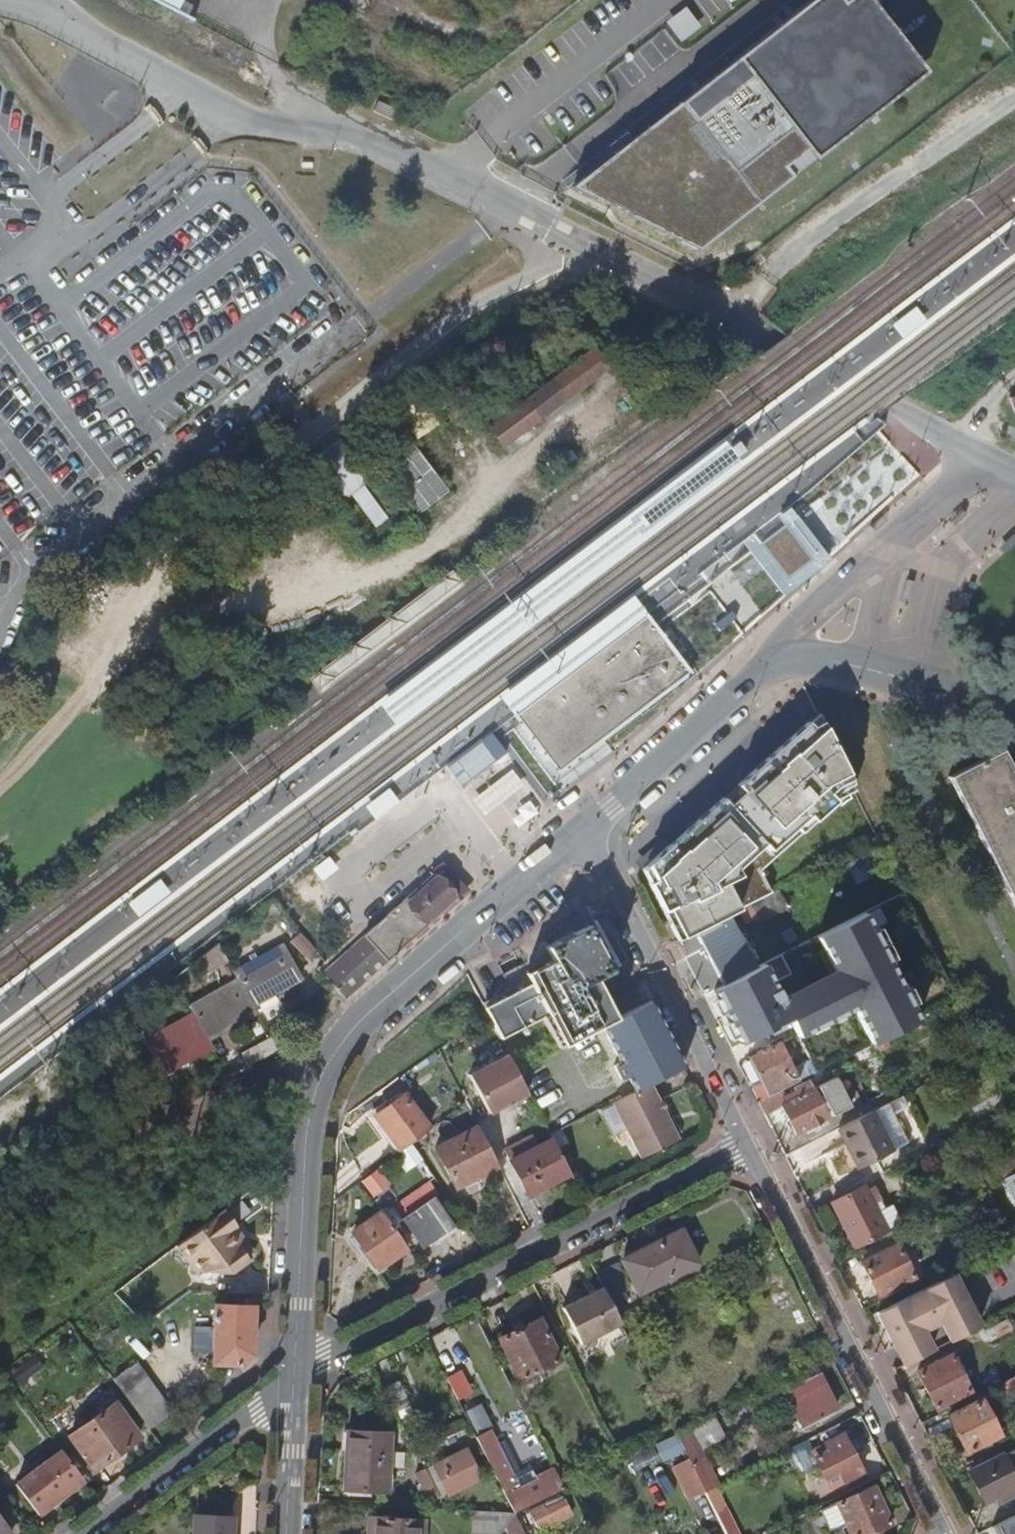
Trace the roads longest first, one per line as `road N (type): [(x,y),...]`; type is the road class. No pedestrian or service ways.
road 1 (tertiary): [(23,0),(234,120),(373,142),(777,345)]
road 2 (residential): [(578,834),(377,1005),(330,1056),(309,1125),(294,1379)]
road 3 (residential): [(747,1148),(294,1379)]
road 4 (residential): [(1014,705),(823,659),(785,663),(761,674),(578,834)]
road 5 (residential): [(747,1148),(948,1533)]
road 6 (residential): [(578,834),(615,883),(747,1148)]
road 7 (residential): [(294,1379),(85,1533)]
road 8 (residential): [(294,1379),(287,1533)]
road 9 (tertiary): [(1014,476),(894,408)]
road 10 (tertiary): [(777,345),(894,408)]

